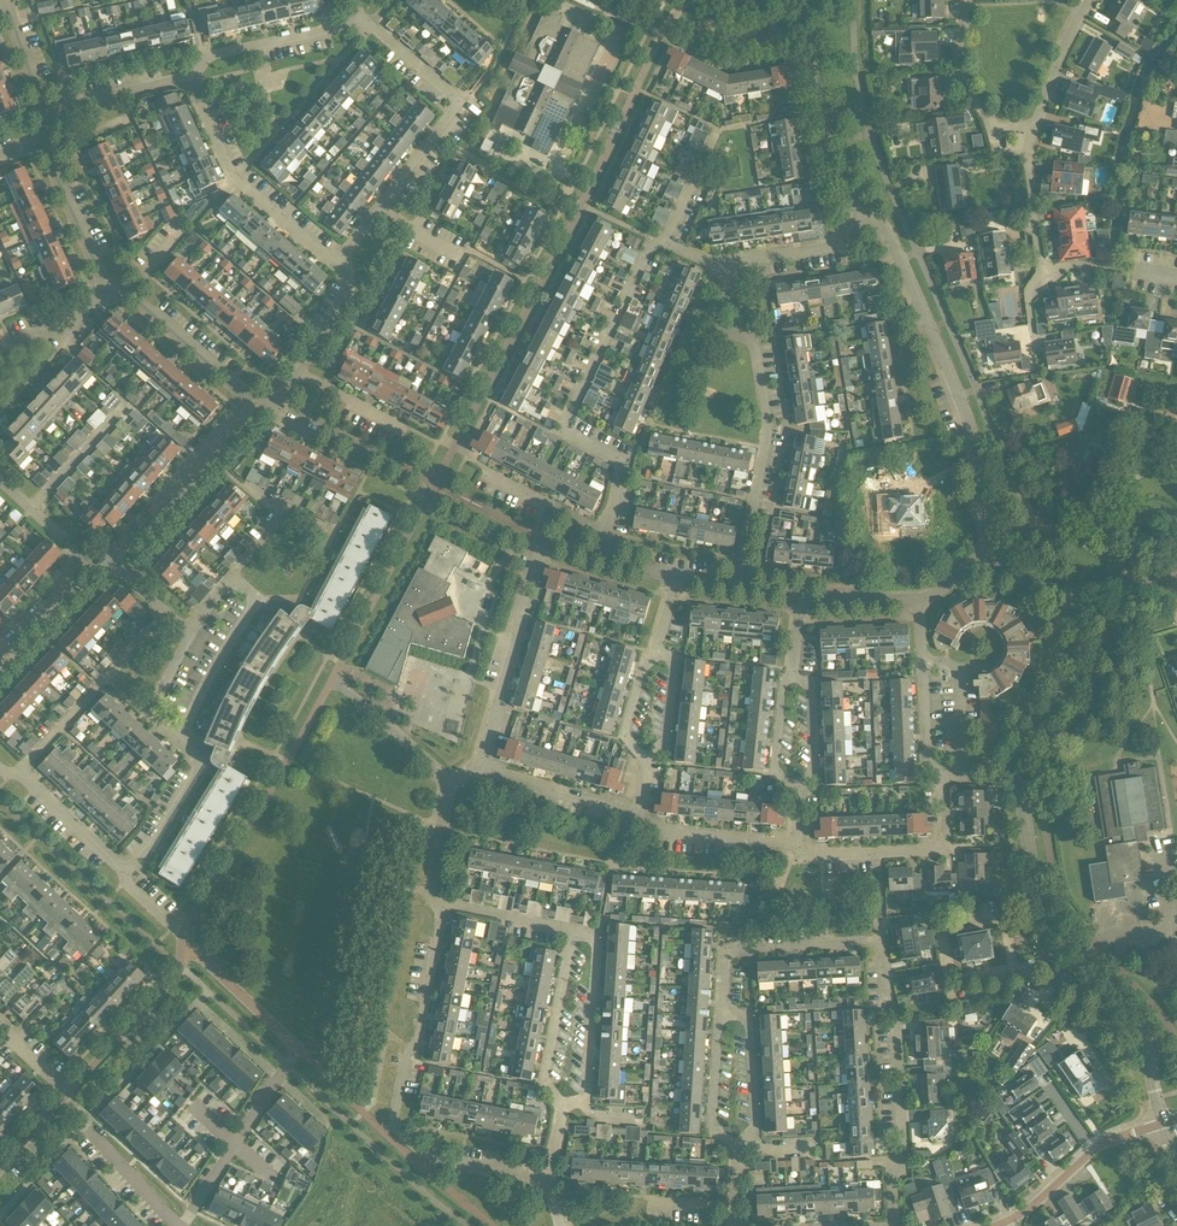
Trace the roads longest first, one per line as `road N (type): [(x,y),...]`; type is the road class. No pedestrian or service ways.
road 1 (residential): [(721,1004),(733,951),(881,944),(905,1151),(893,1175),(895,1225)]
road 2 (residential): [(548,1184),(428,1159),(393,1127),(443,909)]
road 3 (residential): [(602,559),(620,462),(569,436),(568,417),(650,249),(666,242)]
road 4 (residential): [(992,551),(978,510),(977,452),(959,402),(890,237),(867,213)]
road 5 (residential): [(741,585),(767,429),(753,342),(713,321),(726,265)]
road 6 (residential): [(1028,826),(1041,905),(1144,1033),(1163,1123)]
road 7 (residential): [(71,1092),(182,968),(182,934),(125,882),(127,874)]
road 8 (residential): [(346,269),(236,181),(191,80)]
road 9 (residential): [(481,768),(547,543)]
road 10 (residential): [(946,777),(946,851),(809,856),(798,846)]
road 11 (residential): [(20,773),(167,615)]
road 12 (residential): [(113,562),(253,400)]
road 13 (residential): [(566,1105),(590,1087),(602,937),(573,932)]
road 14 (residential): [(867,213),(827,172),(804,28)]
road 15 (residential): [(183,743),(204,692),(257,607),(231,577)]
road 16 (residential): [(191,80),(206,58),(362,19)]
road 17 (residential): [(573,932),(544,1083),(566,1105)]
road 18 (residential): [(1163,1123),(1098,1146),(1011,1221)]
road 19 (residential): [(798,846),(664,830),(634,813)]
road 20 (residential): [(443,909),(430,892),(453,784),(481,768)]
road 21 (residential): [(253,400),(130,294)]
road 22 (residential): [(634,813),(481,768)]
road 23 (residential): [(107,286),(41,141)]
road 24 (residential): [(127,874),(200,771),(183,743)]
road 25 (residential): [(721,1004),(712,1121),(737,1153)]
road 26 (residential): [(924,664),(948,663),(960,674),(962,775),(946,777)]
road 27 (residential): [(726,265),(825,250),(867,213)]
road 28 (residential): [(281,403),(349,290),(346,269)]
road 29 (residential): [(749,1139),(758,1124),(752,1029),(721,1004)]
road 30 (residential): [(43,109),(191,80)]
road 31 (residential): [(127,874),(20,773)]
road 32 (residential): [(1034,126),(1092,0)]
road 33 (residential): [(83,1127),(178,1225)]
road 34 (residential): [(0,350),(39,333),(59,340),(107,286)]
road 35 (residential): [(990,123),(956,62),(970,0)]
road 36 (residential): [(573,932),(443,909)]
road 37 (residential): [(1028,826),(1025,762),(1063,706)]
road 38 (residential): [(381,206),(461,102)]
road 39 (residential): [(183,743),(154,716),(191,634)]
road 40 (residential): [(362,19),(461,102)]
road 41 (residential): [(646,761),(666,740),(674,682),(671,662),(657,647)]
road 42 (residential): [(799,789),(815,763),(812,690),(793,675)]
road 43 (residential): [(646,761),(626,726),(646,658),(657,647)]
road 44 (residential): [(799,789),(776,758),(784,685),(793,675)]
road 45 (residential): [(0,651),(83,557)]
road 46 (residential): [(666,242),(718,128)]
road 47 (residential): [(390,462),(281,403)]
road 48 (residential): [(924,664),(929,760),(946,777)]

